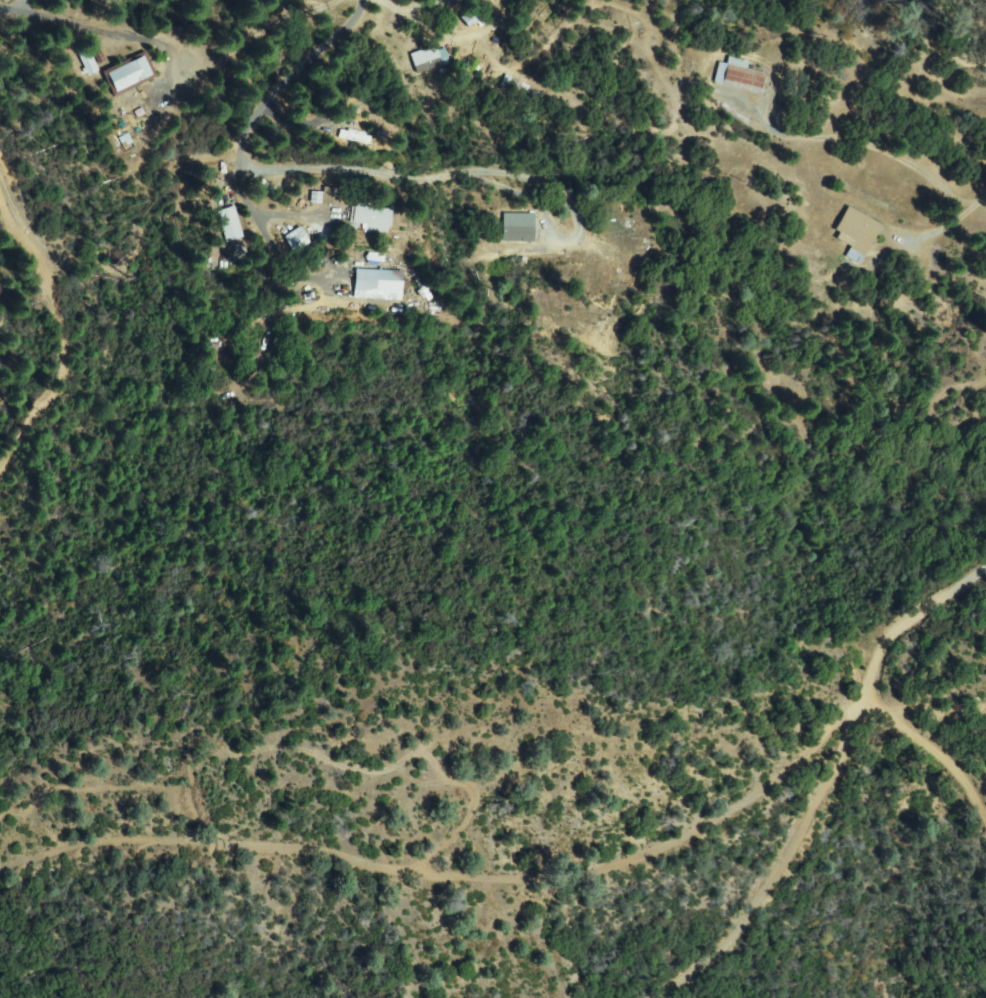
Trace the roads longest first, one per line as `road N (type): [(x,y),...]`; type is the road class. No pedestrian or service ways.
road 1 (track): [(985,796),(967,768),(891,702),(852,722),(734,819),(681,851),(593,878),(414,873),(320,845),(147,838),(75,845),(0,870)]
road 2 (residential): [(4,448),(62,363),(66,339),(37,242),(0,160)]
road 3 (track): [(985,567),(896,633),(885,665),(891,702),(985,705)]
road 4 (residential): [(300,231),(260,191),(267,115),(348,33)]

